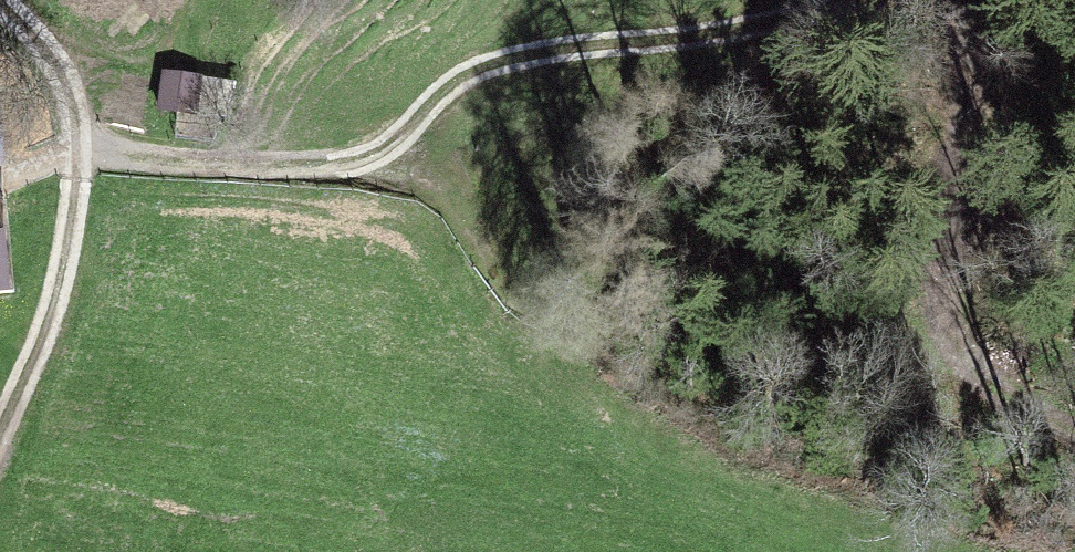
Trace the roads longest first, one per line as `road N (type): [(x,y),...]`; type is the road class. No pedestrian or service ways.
road 1 (track): [(85,148),(229,172),(373,162),(451,83),(670,51),(748,27),(773,0)]
road 2 (track): [(988,1),(939,161),(930,285),(956,354),(1043,424),(1074,433)]
road 3 (track): [(0,13),(65,78),(85,148),(60,296),(0,431)]
road 4 (track): [(770,6),(1015,0)]

